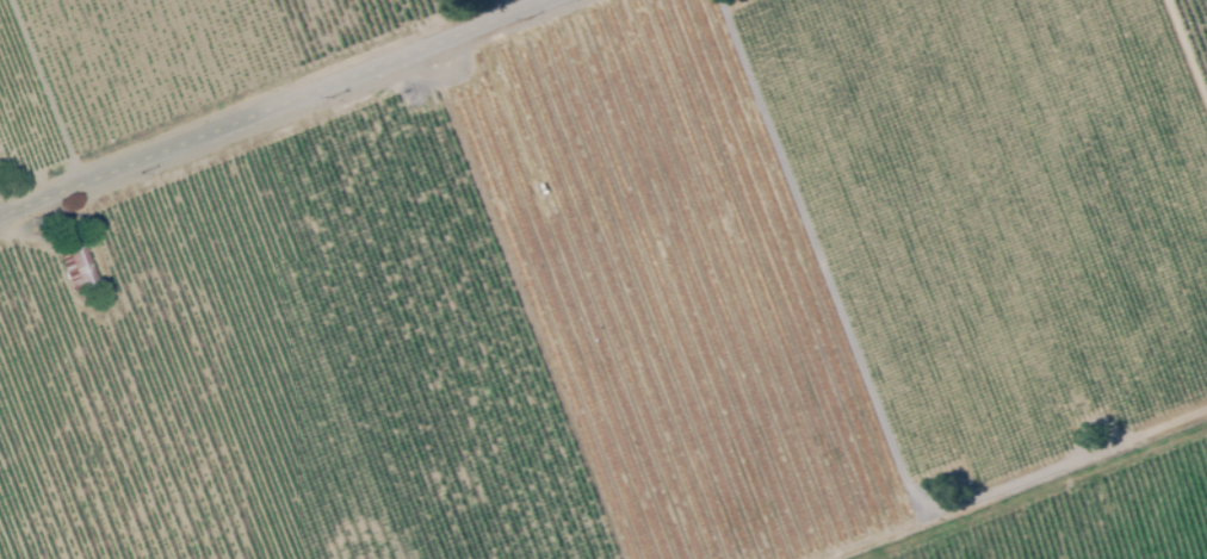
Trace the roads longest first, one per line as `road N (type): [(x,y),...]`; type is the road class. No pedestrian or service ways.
road 1 (residential): [(0,212),(538,0)]

